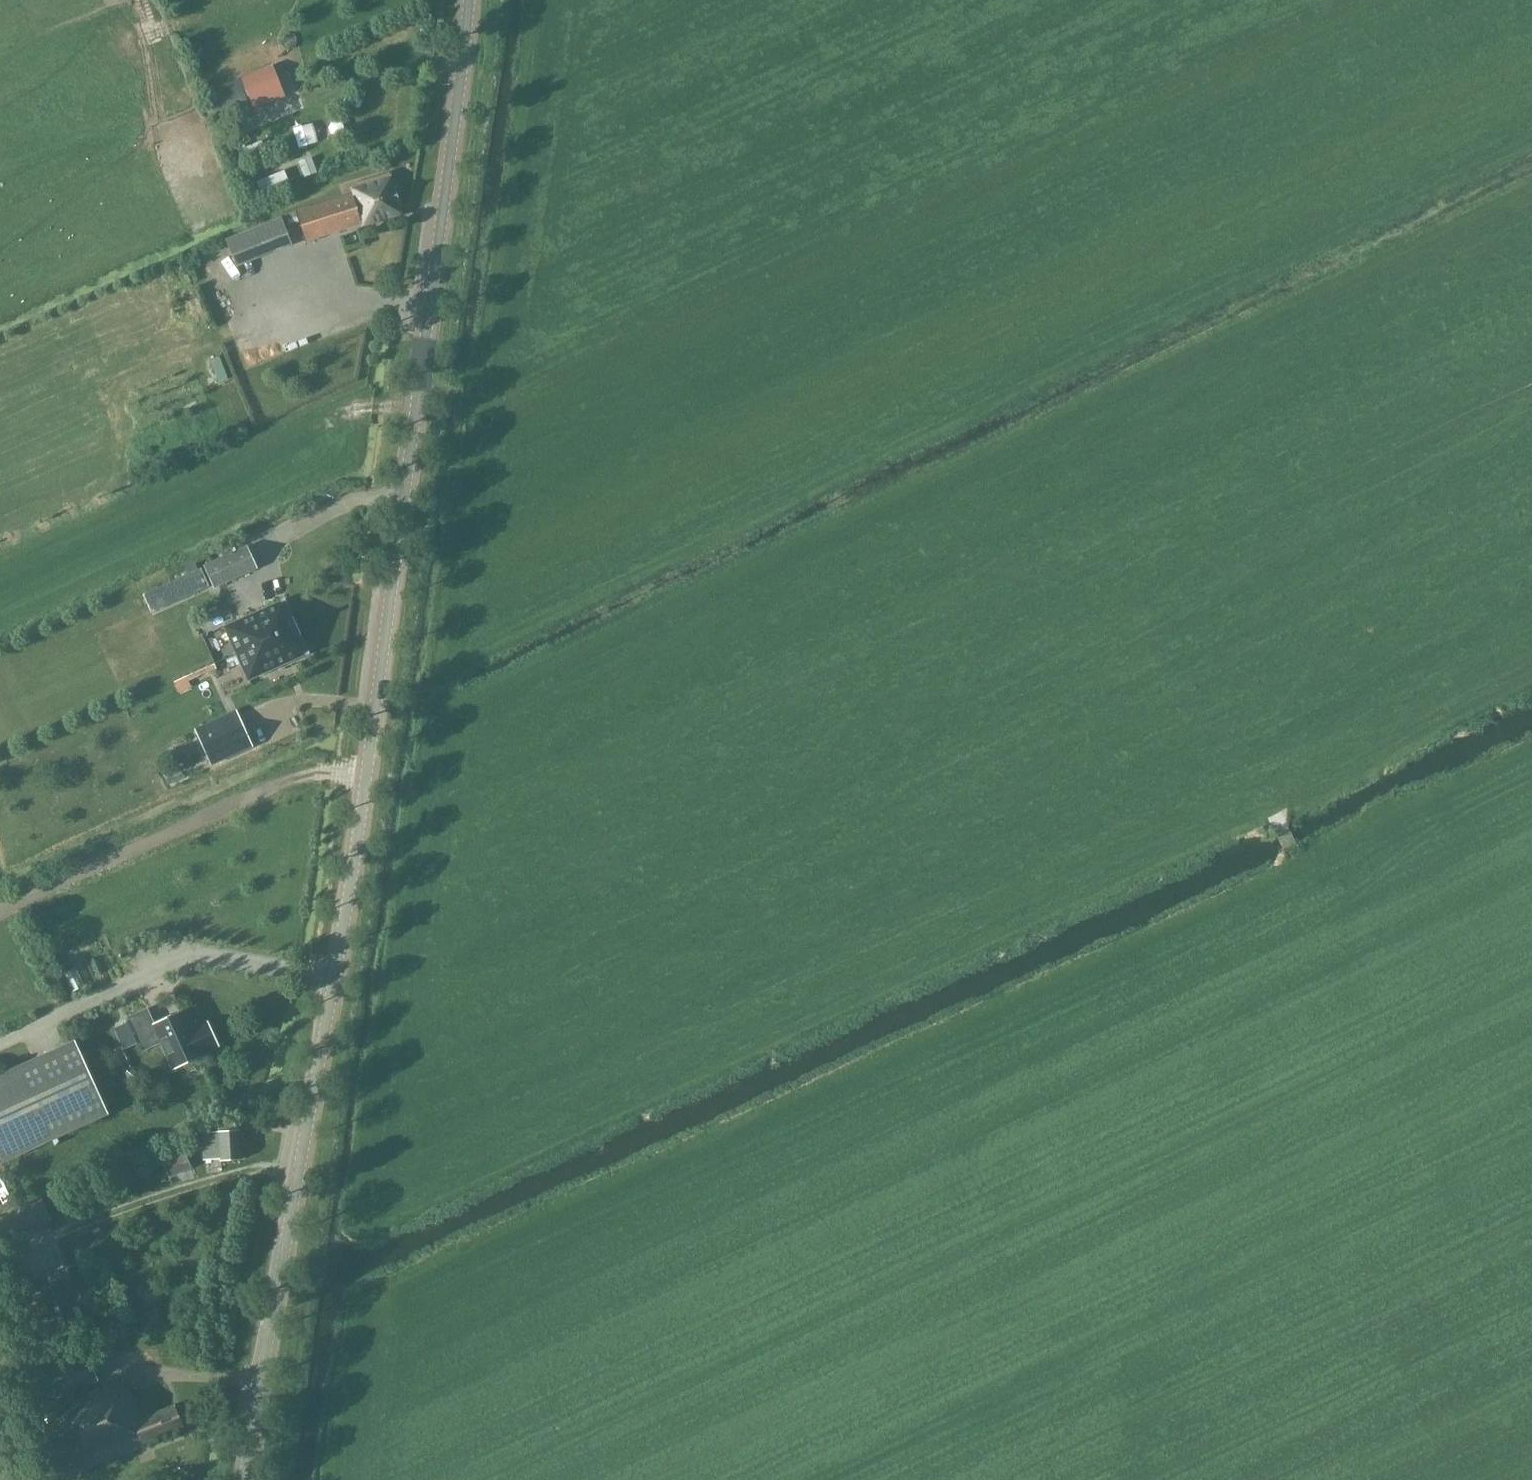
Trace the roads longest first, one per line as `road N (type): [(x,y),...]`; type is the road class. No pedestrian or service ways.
road 1 (tertiary): [(243,1479),(417,412),(466,0)]
road 2 (track): [(0,591),(359,408),(417,412)]

